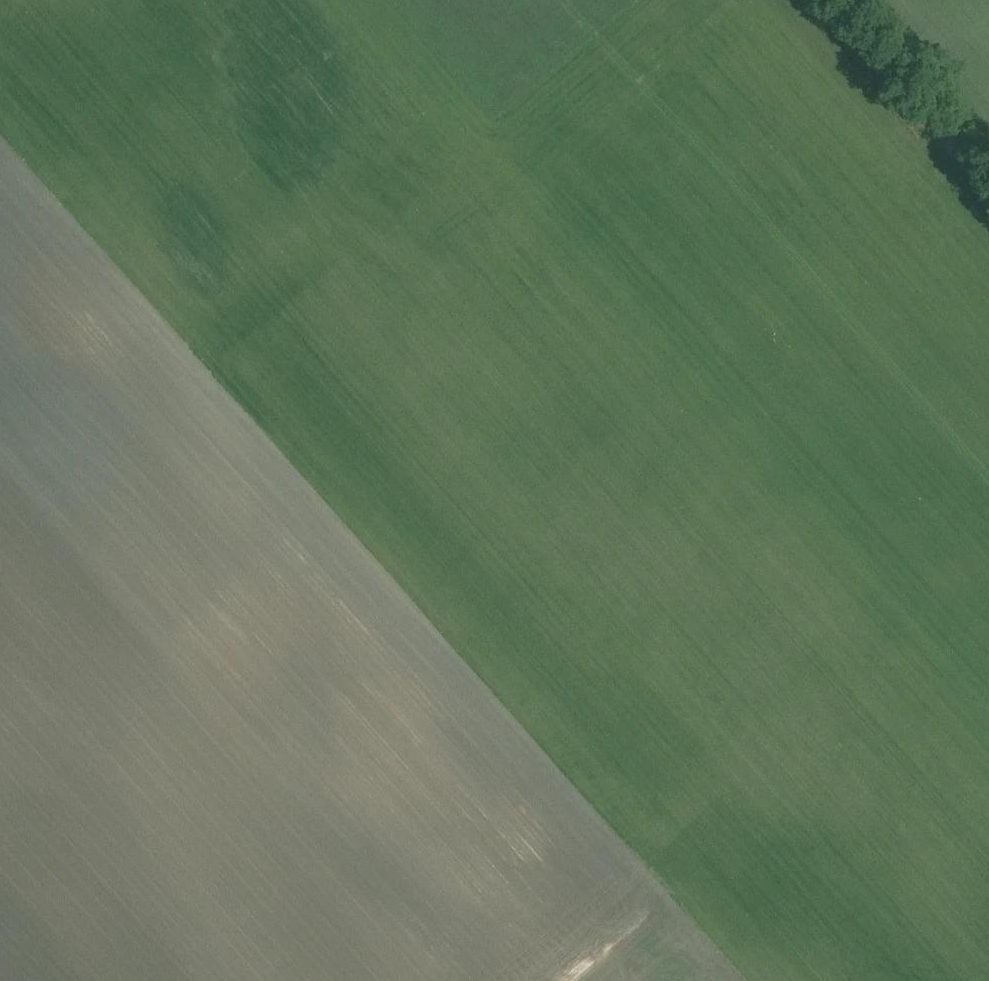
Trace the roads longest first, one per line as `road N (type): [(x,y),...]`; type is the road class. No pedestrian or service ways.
road 1 (unclassified): [(988,189),(821,0)]

